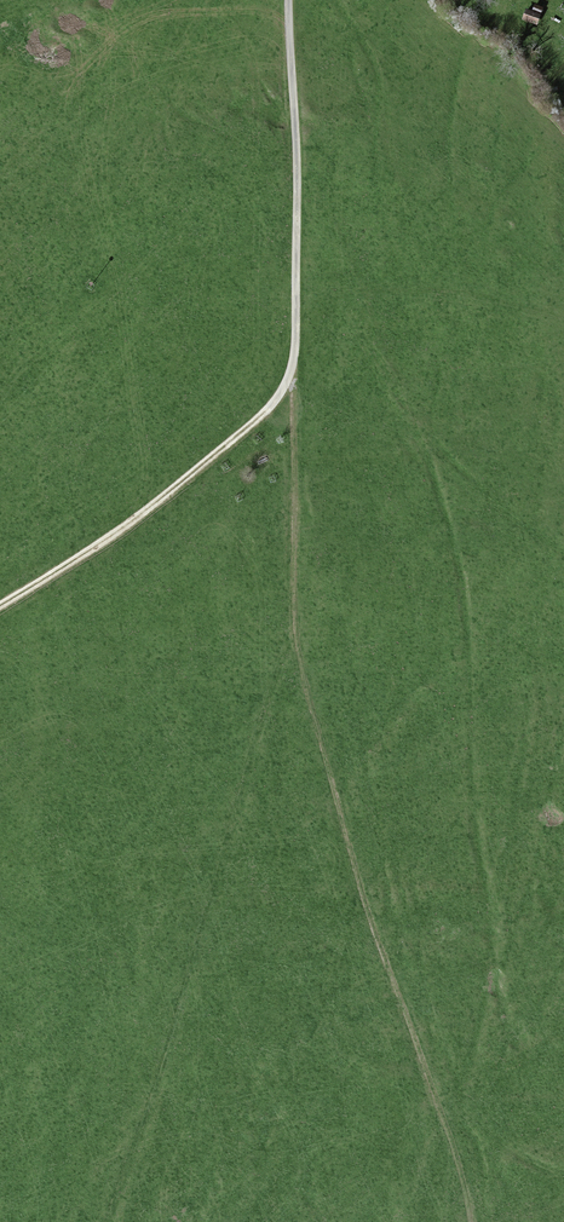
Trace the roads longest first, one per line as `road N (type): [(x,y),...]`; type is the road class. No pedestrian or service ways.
road 1 (track): [(293,377),(294,631),(359,887),(461,1161),(470,1221)]
road 2 (track): [(291,0),(293,377),(253,431),(173,498),(0,614)]
road 3 (track): [(294,631),(118,1221)]

